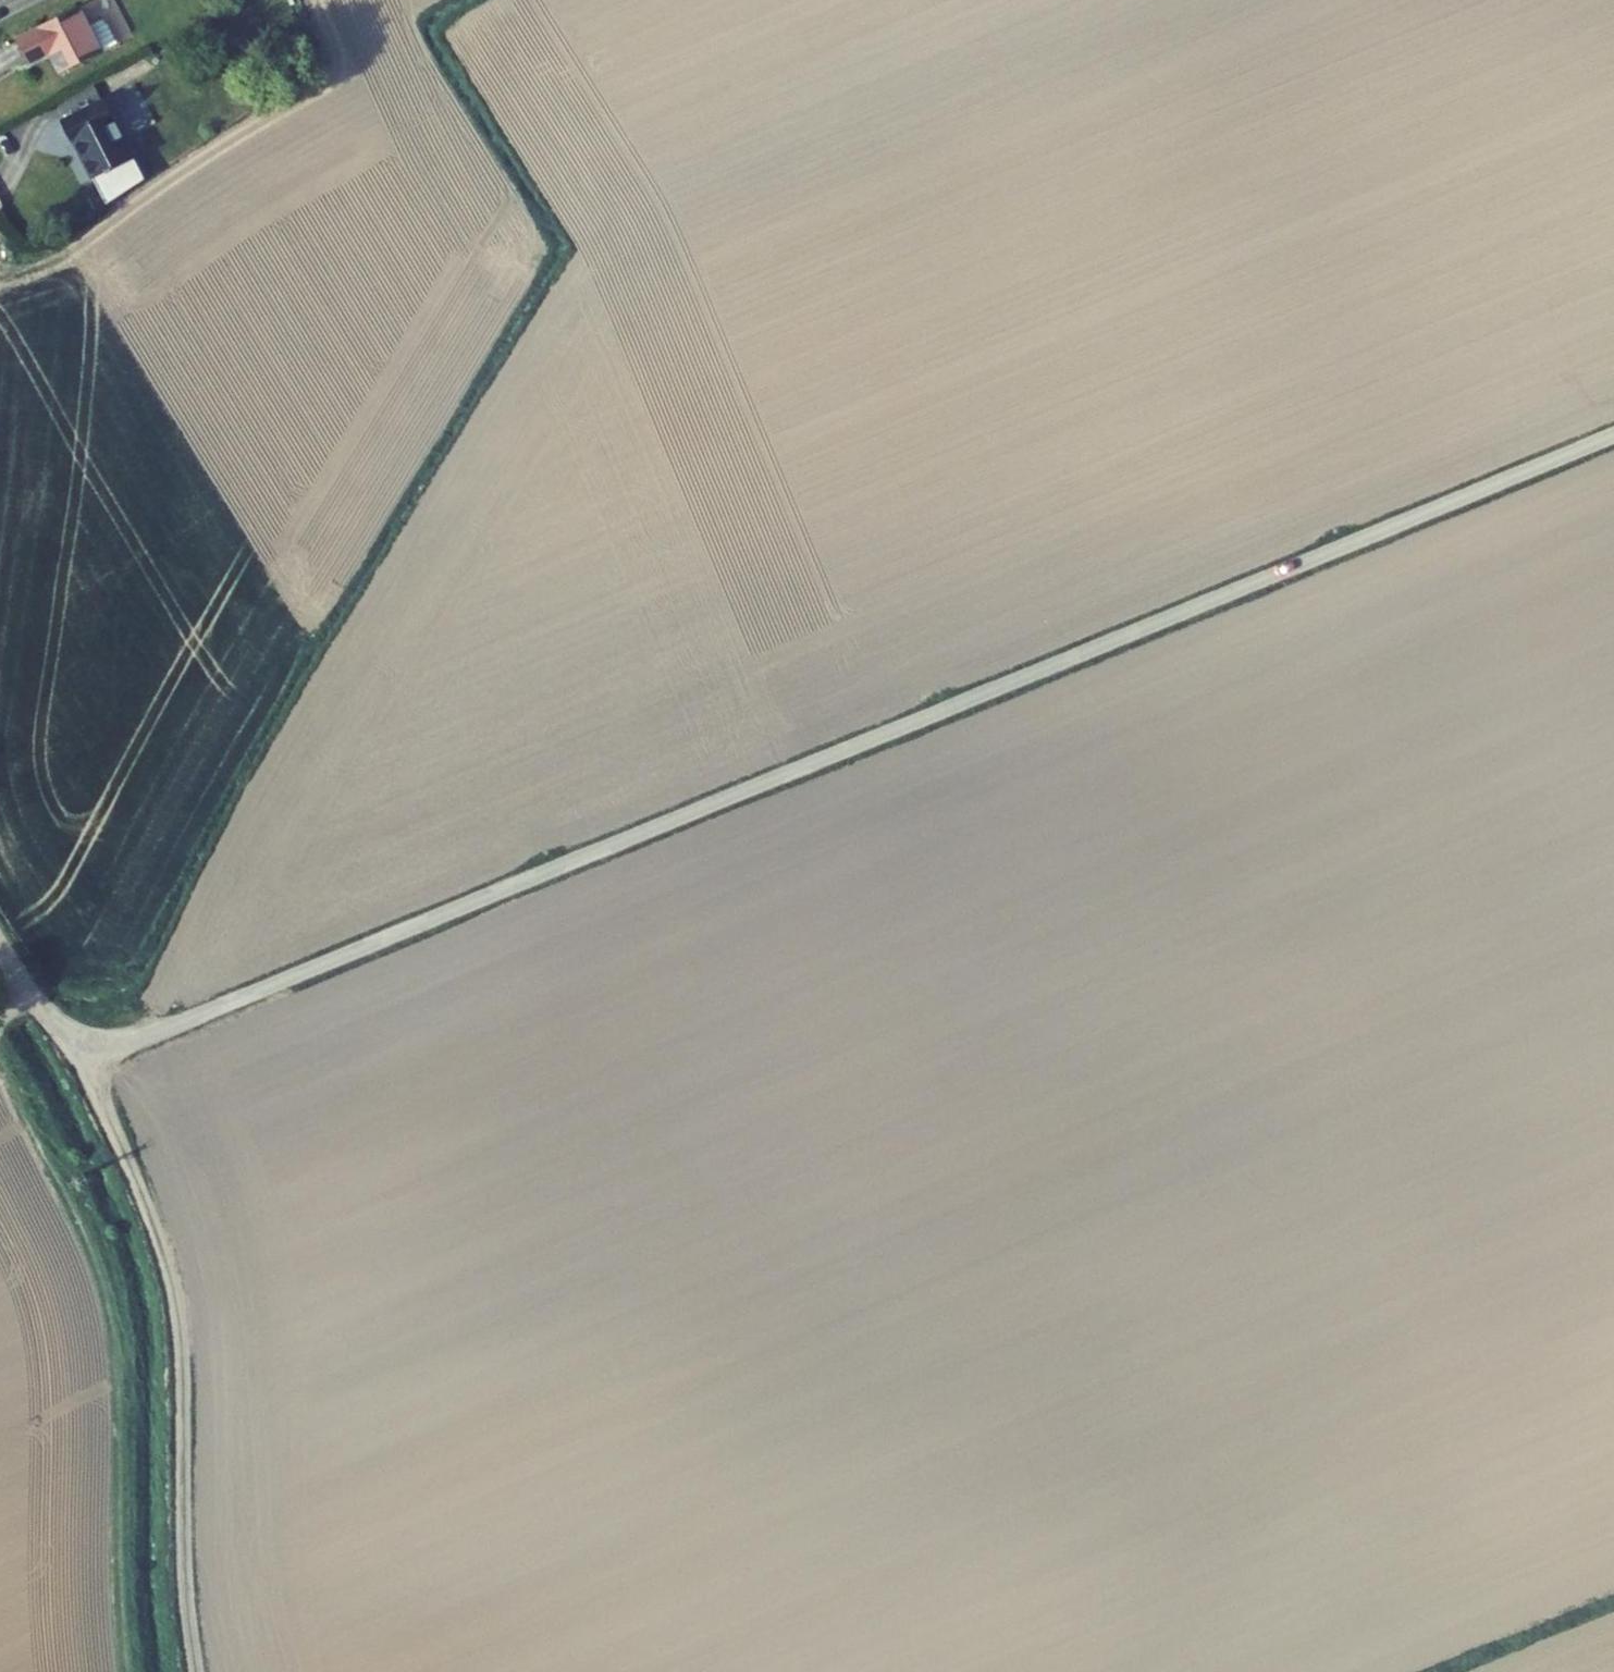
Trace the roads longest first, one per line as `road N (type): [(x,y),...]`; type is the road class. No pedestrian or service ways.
road 1 (unclassified): [(88,1064),(1613,436)]
road 2 (track): [(196,1671),(185,1588),(178,1310),(162,1247),(88,1064)]
road 3 (unclassified): [(88,1064),(0,951)]

